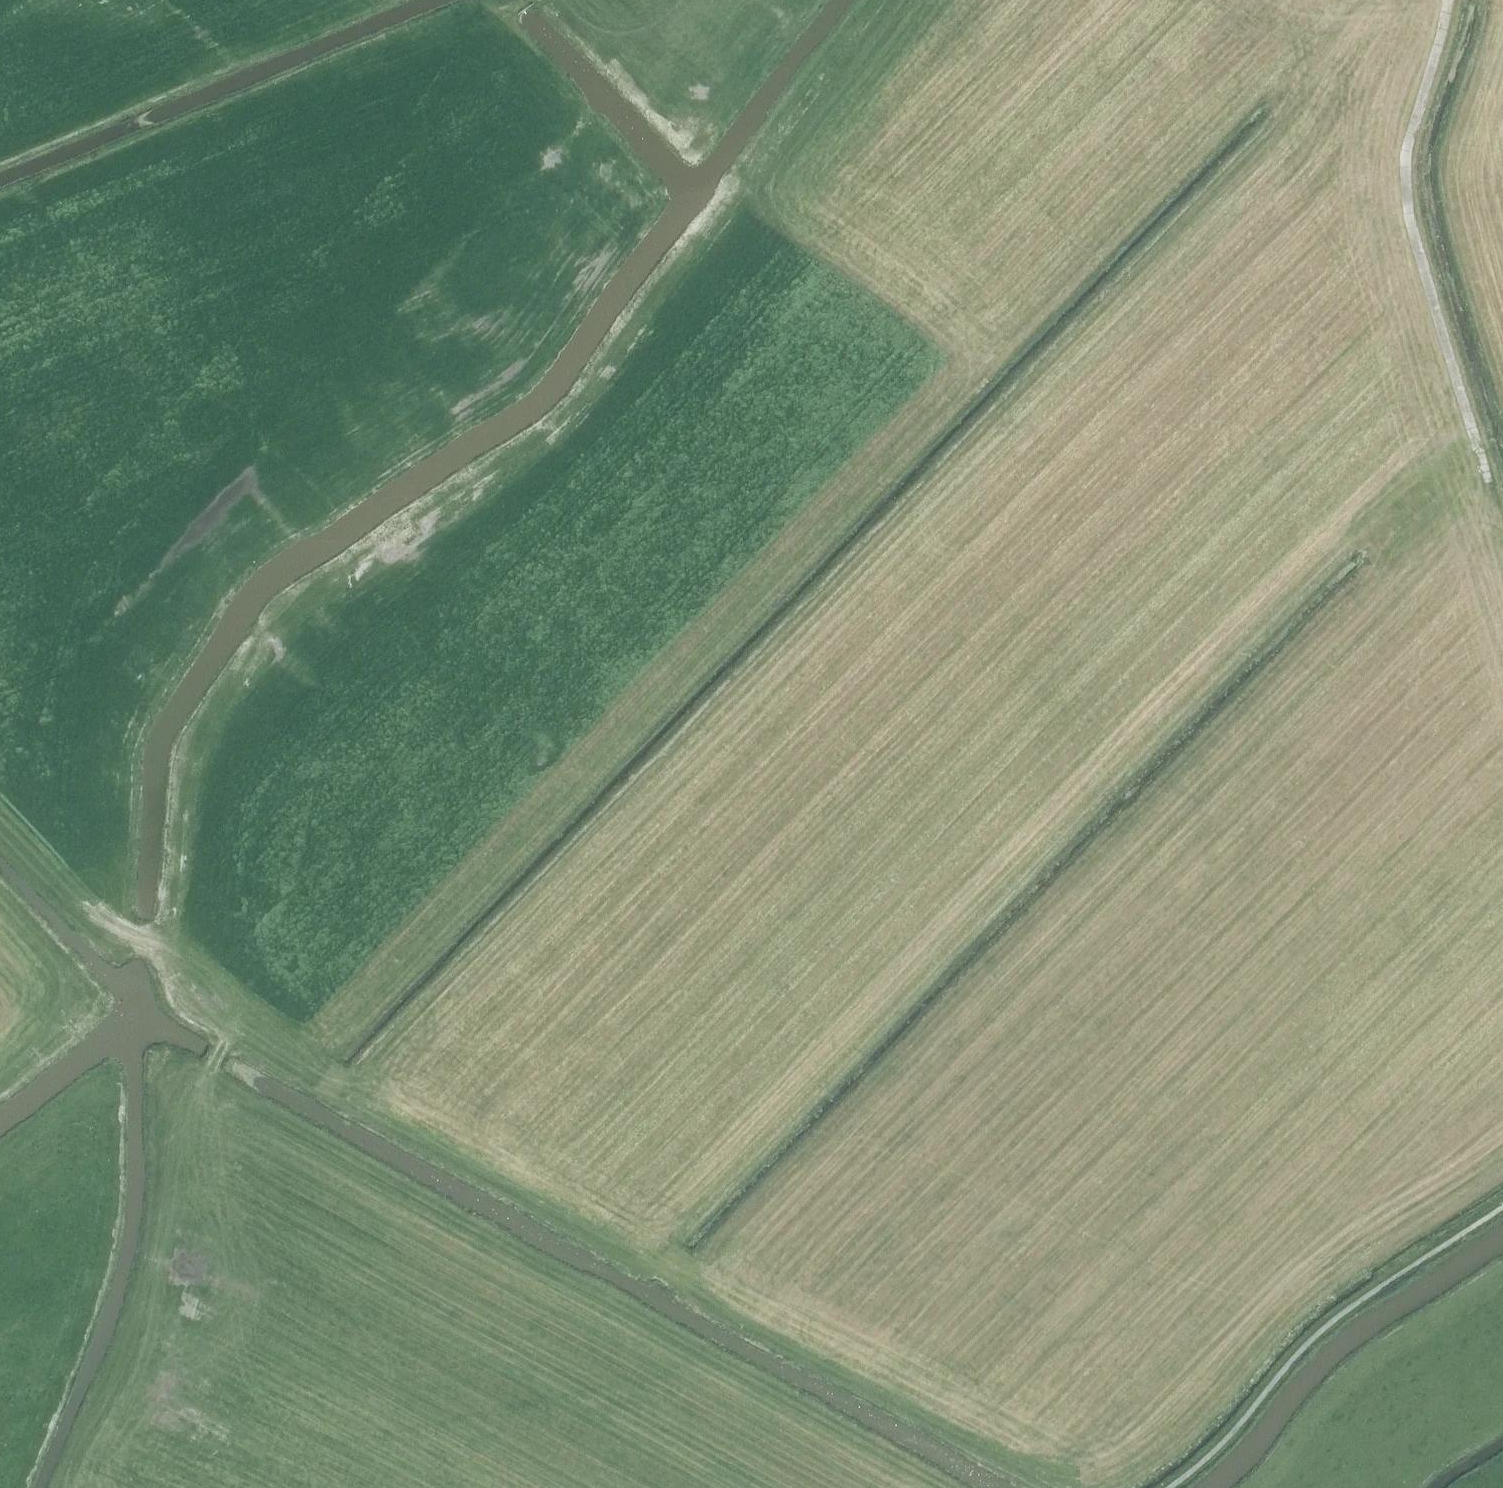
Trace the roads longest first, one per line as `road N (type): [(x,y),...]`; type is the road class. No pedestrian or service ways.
road 1 (track): [(1486,484),(1405,210),(1406,143),(1446,0)]

